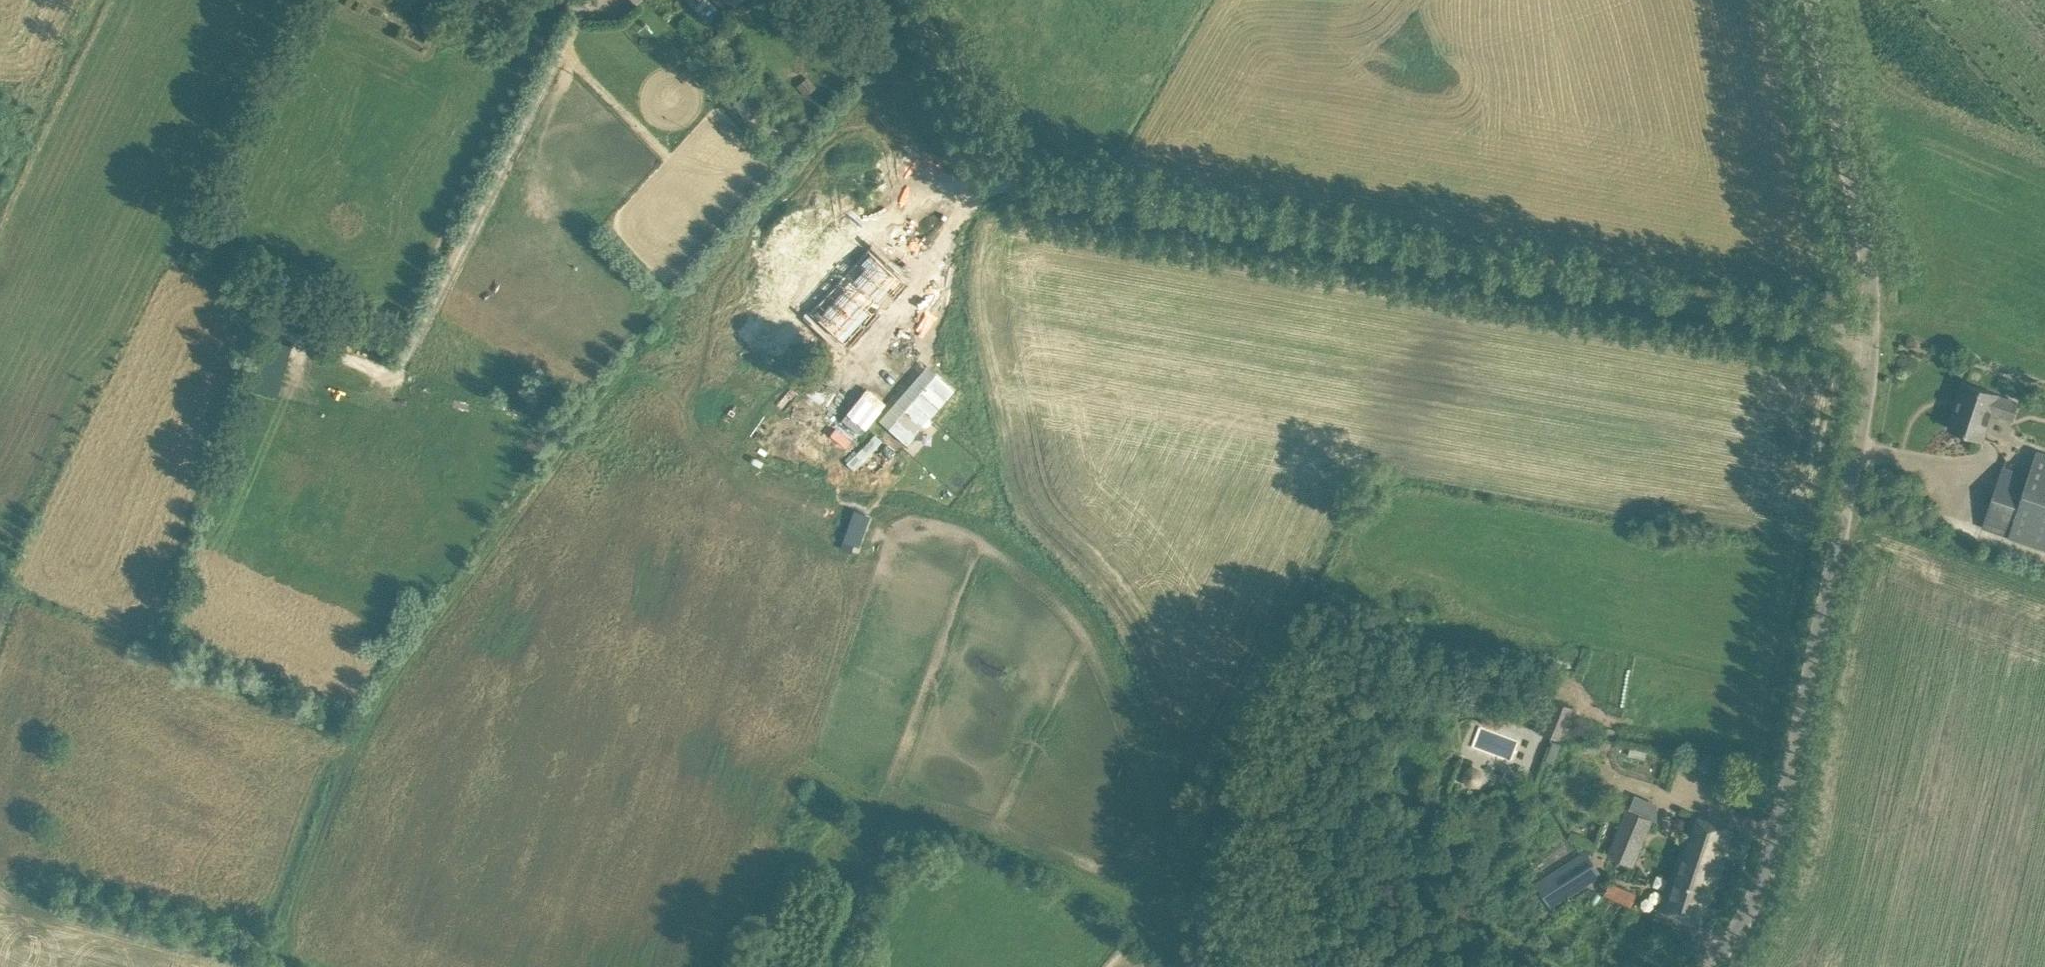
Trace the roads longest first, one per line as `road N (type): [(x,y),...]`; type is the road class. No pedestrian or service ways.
road 1 (unclassified): [(1870,335),(1066,191),(1013,165),(927,0)]
road 2 (unclassified): [(1706,966),(1738,936),(1764,890),(1867,391),(1870,335)]
road 3 (unclassified): [(1870,335),(1867,266),(1812,0)]

